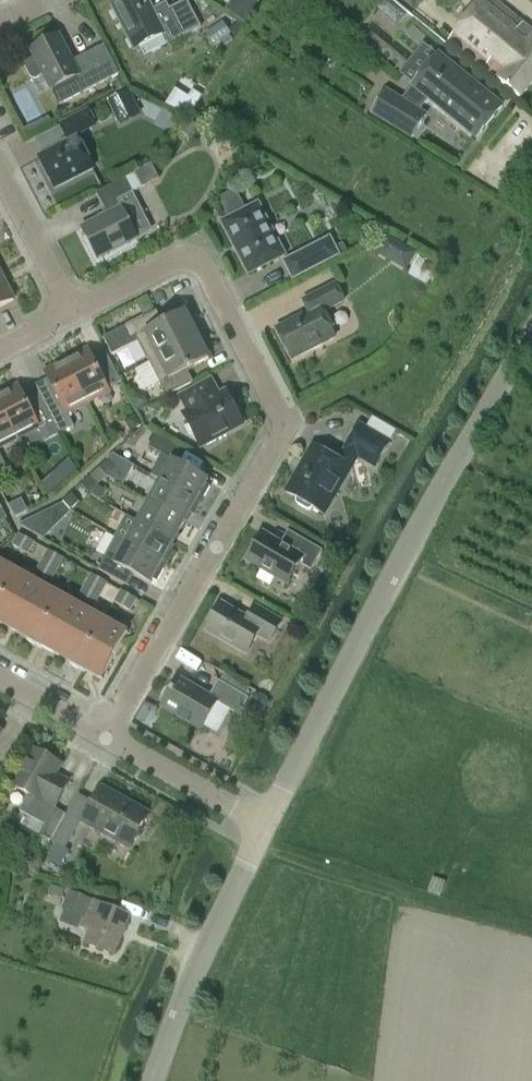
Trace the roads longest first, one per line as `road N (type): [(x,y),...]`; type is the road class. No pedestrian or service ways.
road 1 (residential): [(106,729),(282,439),(266,364),(200,258),(173,261),(68,311)]
road 2 (residential): [(265,820),(531,318)]
road 3 (residential): [(152,1080),(265,820)]
road 4 (residential): [(265,820),(106,729)]
road 5 (residential): [(68,311),(0,177)]
road 6 (residential): [(106,729),(0,670)]

